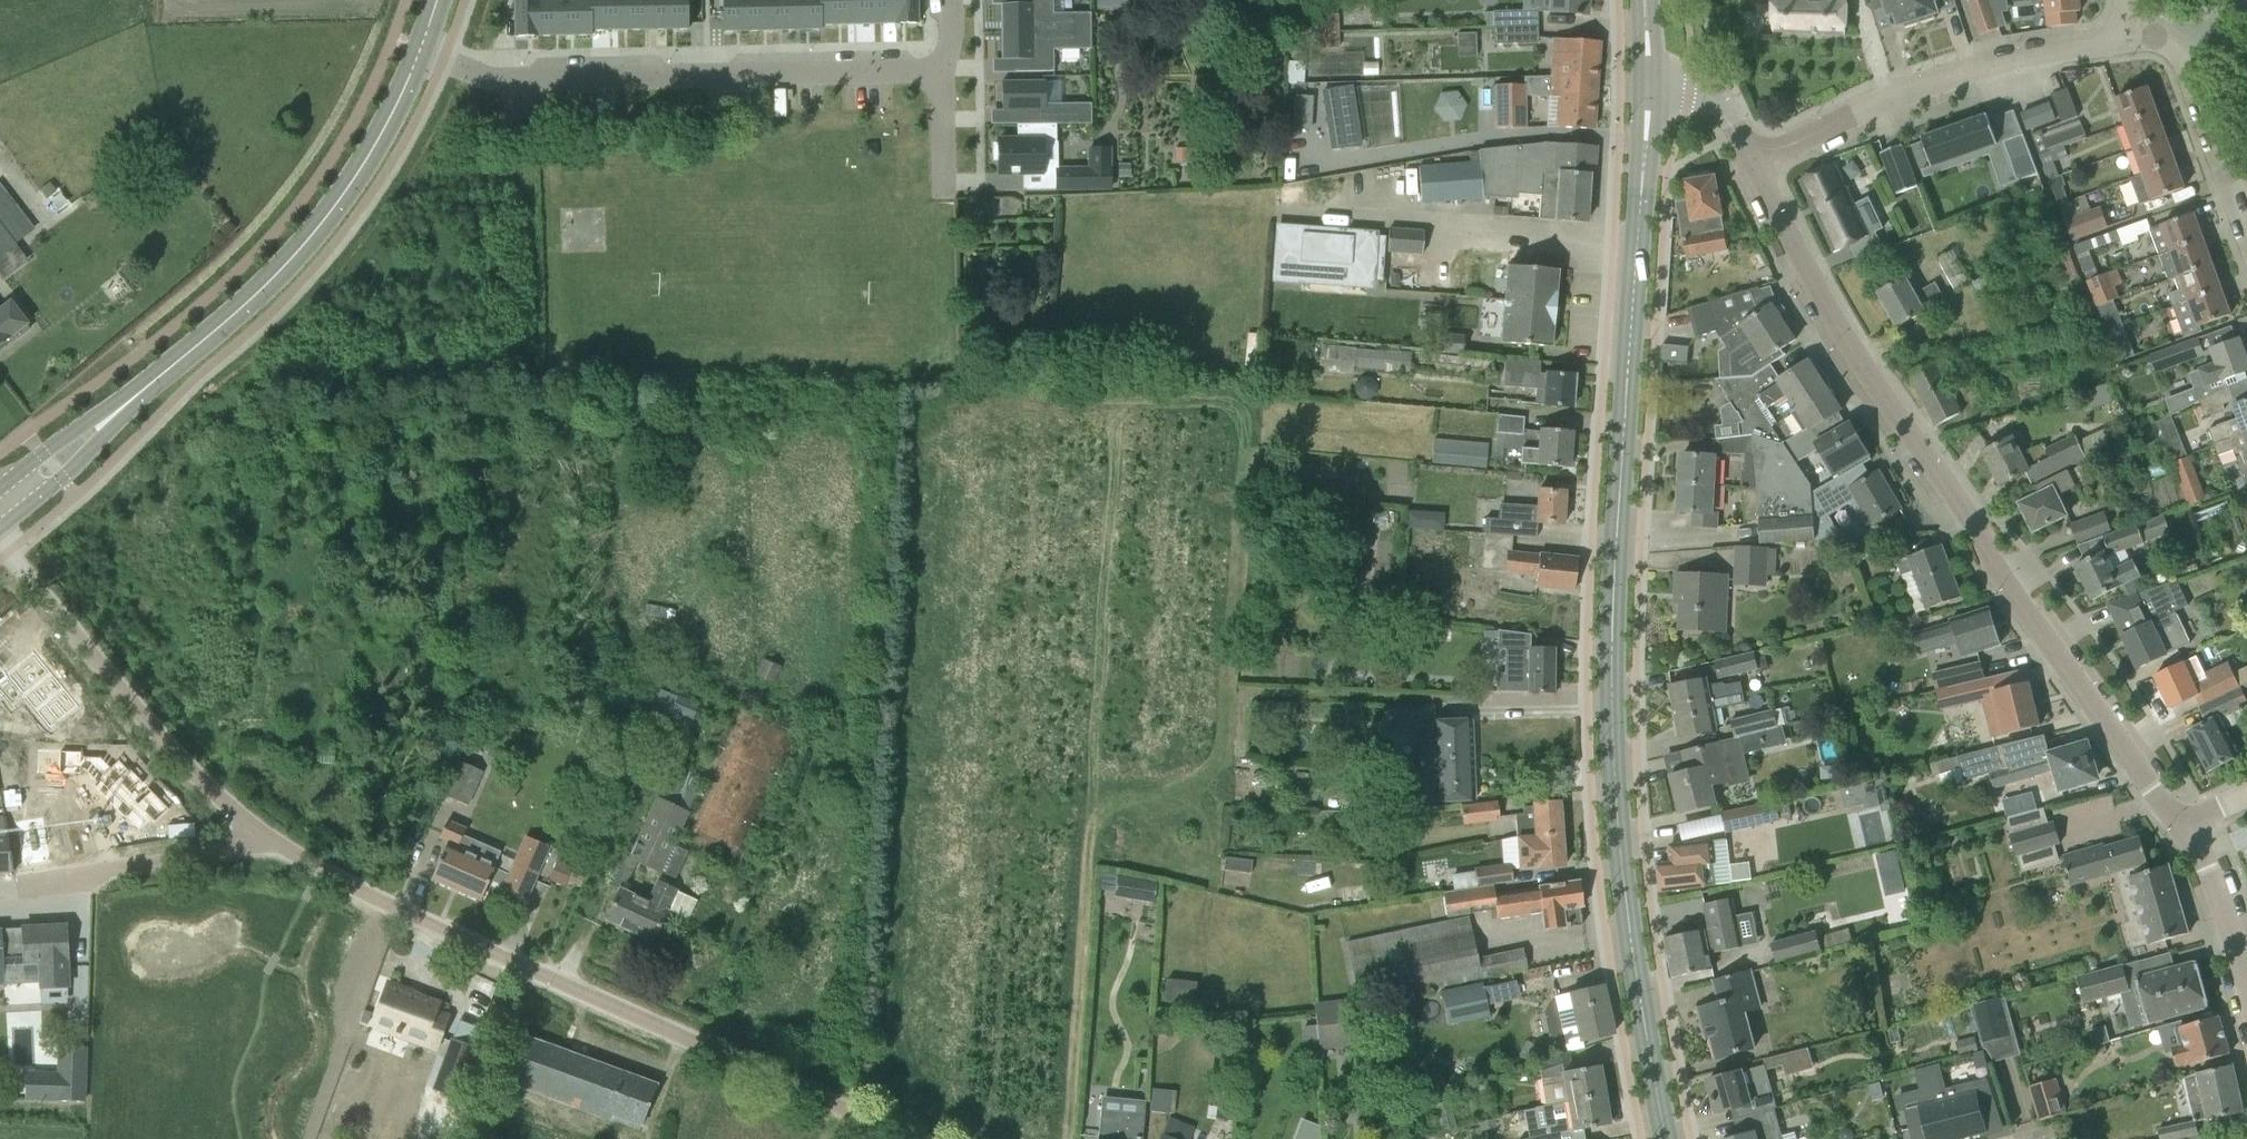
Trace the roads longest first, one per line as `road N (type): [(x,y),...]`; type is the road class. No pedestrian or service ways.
road 1 (tertiary): [(1665,1138),(1619,858),(1611,699),(1648,87)]
road 2 (unclassified): [(2184,828),(1871,388),(1754,162)]
road 3 (residential): [(910,1138),(406,916),(252,830)]
road 4 (residential): [(418,55),(506,82),(942,70)]
road 5 (tertiary): [(112,417),(245,306),(329,216),(372,152),(418,55)]
road 6 (residential): [(1754,162),(1902,92),(1985,66),(2130,42)]
road 7 (residential): [(252,830),(128,700),(0,540)]
road 8 (residential): [(252,830),(226,850),(16,884)]
road 9 (residential): [(2226,168),(2185,51),(2176,40),(2130,42)]
road 10 (unclassified): [(2246,998),(2206,865),(2184,828)]
road 11 (residential): [(942,359),(946,193)]
road 12 (tertiary): [(0,529),(62,482),(112,417)]
road 13 (unclassified): [(1754,162),(1738,126),(1692,87),(1648,87)]
road 14 (tertiary): [(112,417),(0,487)]
road 15 (residential): [(942,70),(946,193)]

